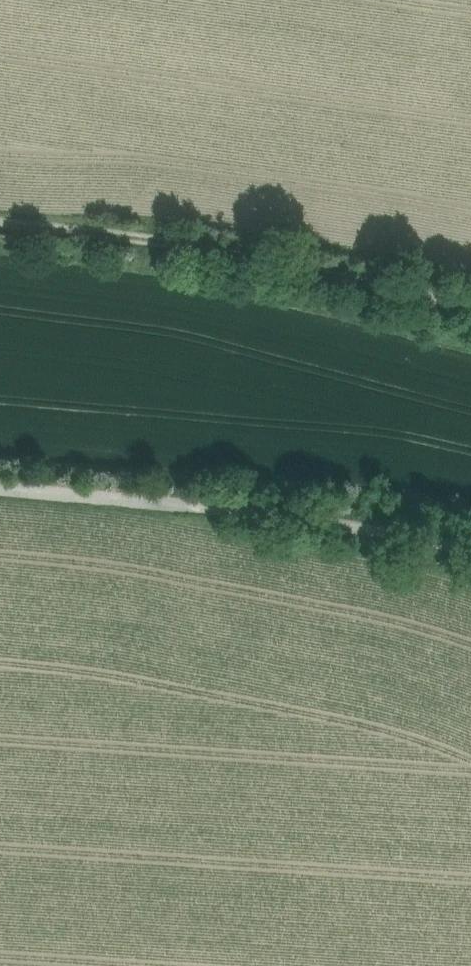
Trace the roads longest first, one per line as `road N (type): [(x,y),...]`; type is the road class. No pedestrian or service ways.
road 1 (track): [(470,307),(222,254),(0,223)]
road 2 (track): [(0,489),(233,510),(470,547)]

